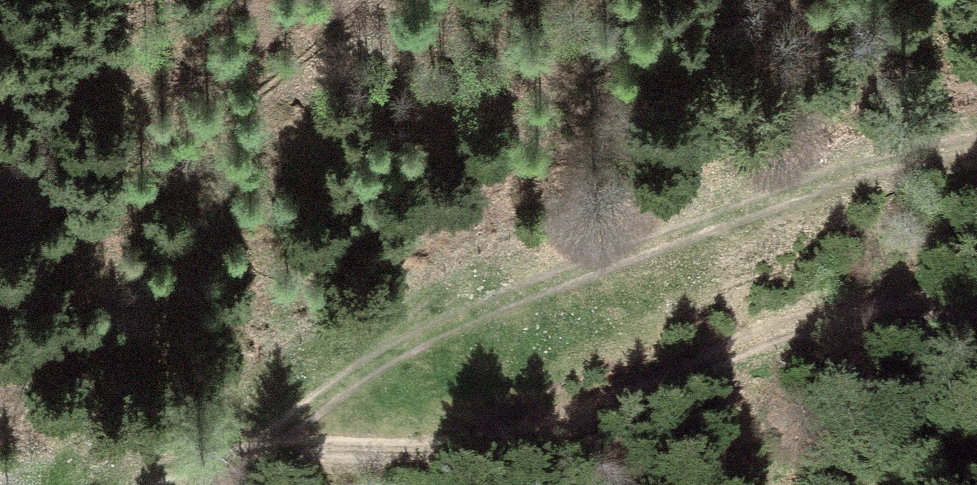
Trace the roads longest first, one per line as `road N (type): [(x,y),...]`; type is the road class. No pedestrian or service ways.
road 1 (track): [(260,458),(375,361),(446,325),(803,188),(976,152)]
road 2 (track): [(260,458),(466,451),(848,312),(976,307)]

